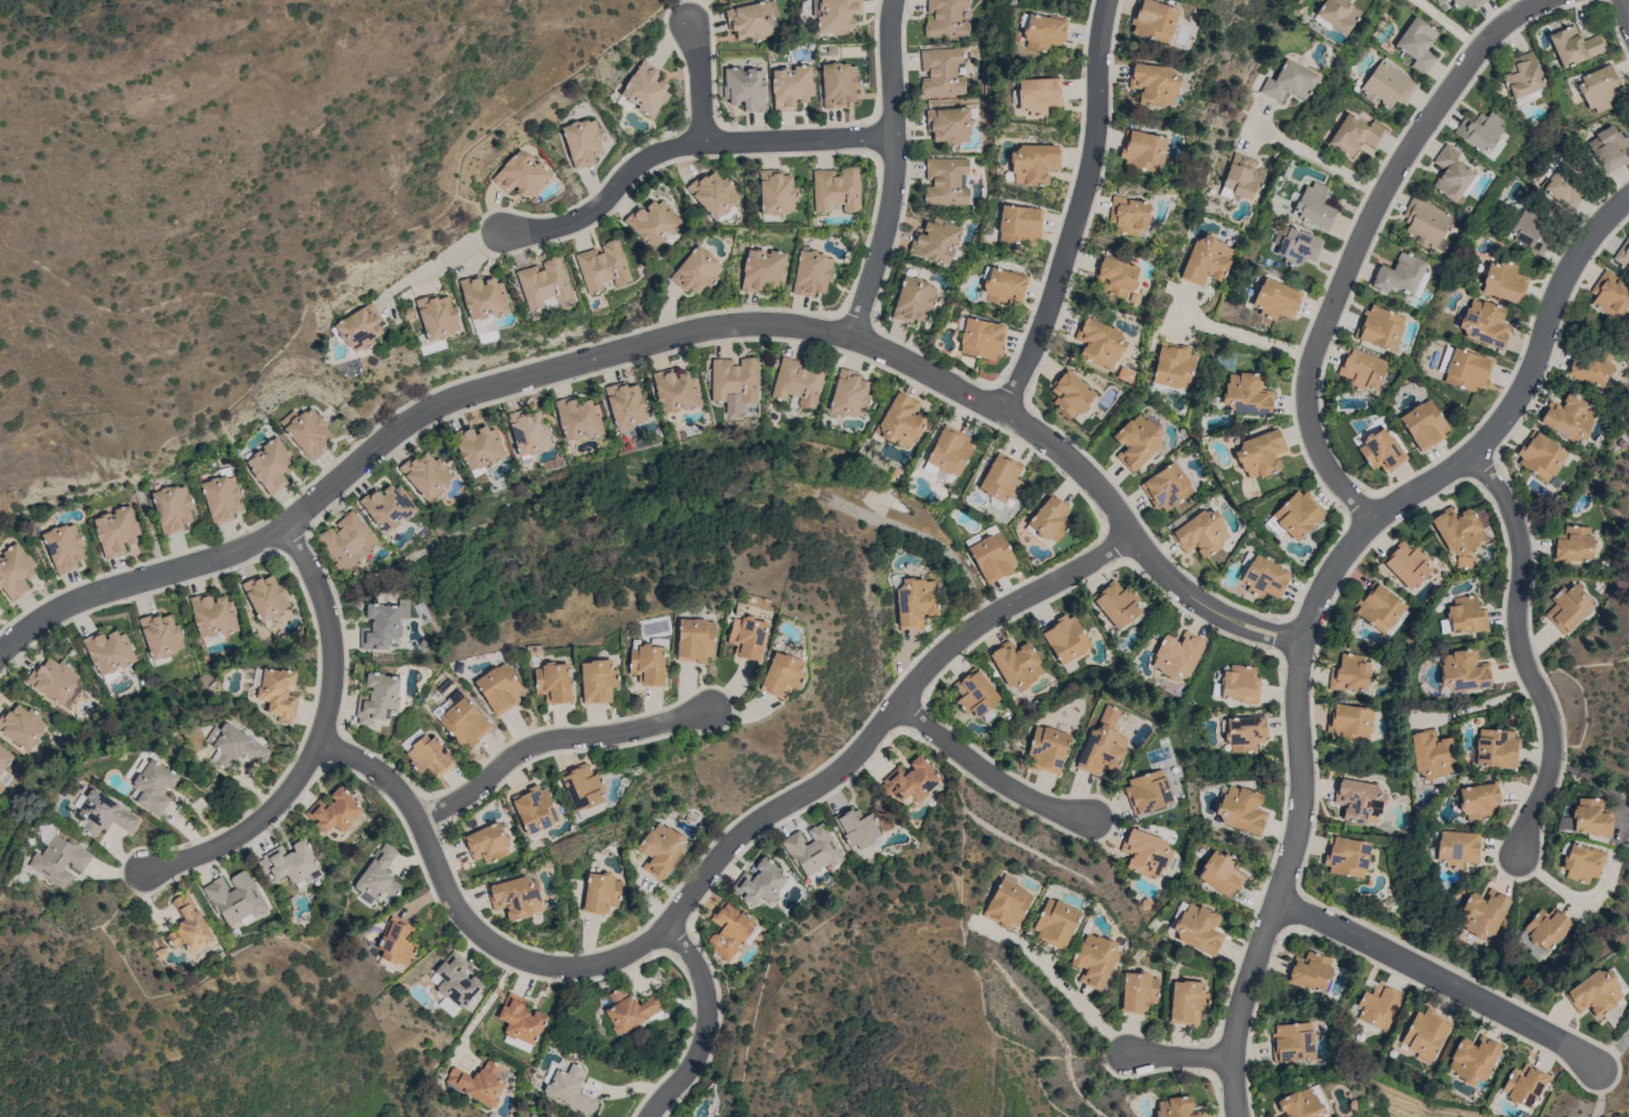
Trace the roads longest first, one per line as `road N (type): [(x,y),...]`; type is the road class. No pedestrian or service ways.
road 1 (residential): [(0,661),(32,632),(86,604),(224,562),(281,535),(369,459),(442,409),(690,337),(741,333),(850,341),(1002,415),(1081,472),(1110,501),(1134,544),(1212,611),(1301,643)]
road 2 (residential): [(324,745),(381,776),(424,823),(440,880),(477,941),(532,966),(605,973),(672,936),(699,887),(748,833),(840,779),(942,658),(1001,616),(1134,544)]
road 3 (residential): [(1238,1116),(1231,1062),(1240,1017),(1282,908),(1305,803),(1301,643),(1317,607),(1376,523),(1477,456),(1502,427),(1533,377),(1566,277),(1628,201)]
road 4 (residential): [(1376,523),(1331,470),(1310,416),(1312,357),(1409,152),(1487,43),(1553,0)]
road 5 (residential): [(281,535),(314,575),(333,627),(324,745),(275,817),(236,845),(149,877)]
road 6 (residential): [(1002,415),(1037,337),(1088,163),(1104,0)]
road 7 (residential): [(1477,456),(1523,535),(1521,634),(1527,670),(1555,726),(1551,781),(1522,860)]
road 8 (residential): [(894,141),(700,140),(650,153),(577,221),(497,231)]
road 9 (residential): [(1601,1077),(1572,1050),(1503,1013),(1282,908)]
road 10 (residential): [(893,0),(896,194),(850,341)]
road 11 (residential): [(424,823),(522,756),(711,715)]
road 12 (residential): [(902,710),(1015,799),(1093,825)]
road 13 (residential): [(672,936),(696,963),(708,1002),(707,1053),(655,1116)]
road 14 (residential): [(993,930),(1028,949),(1128,1056)]
road 15 (residential): [(497,231),(392,290)]

